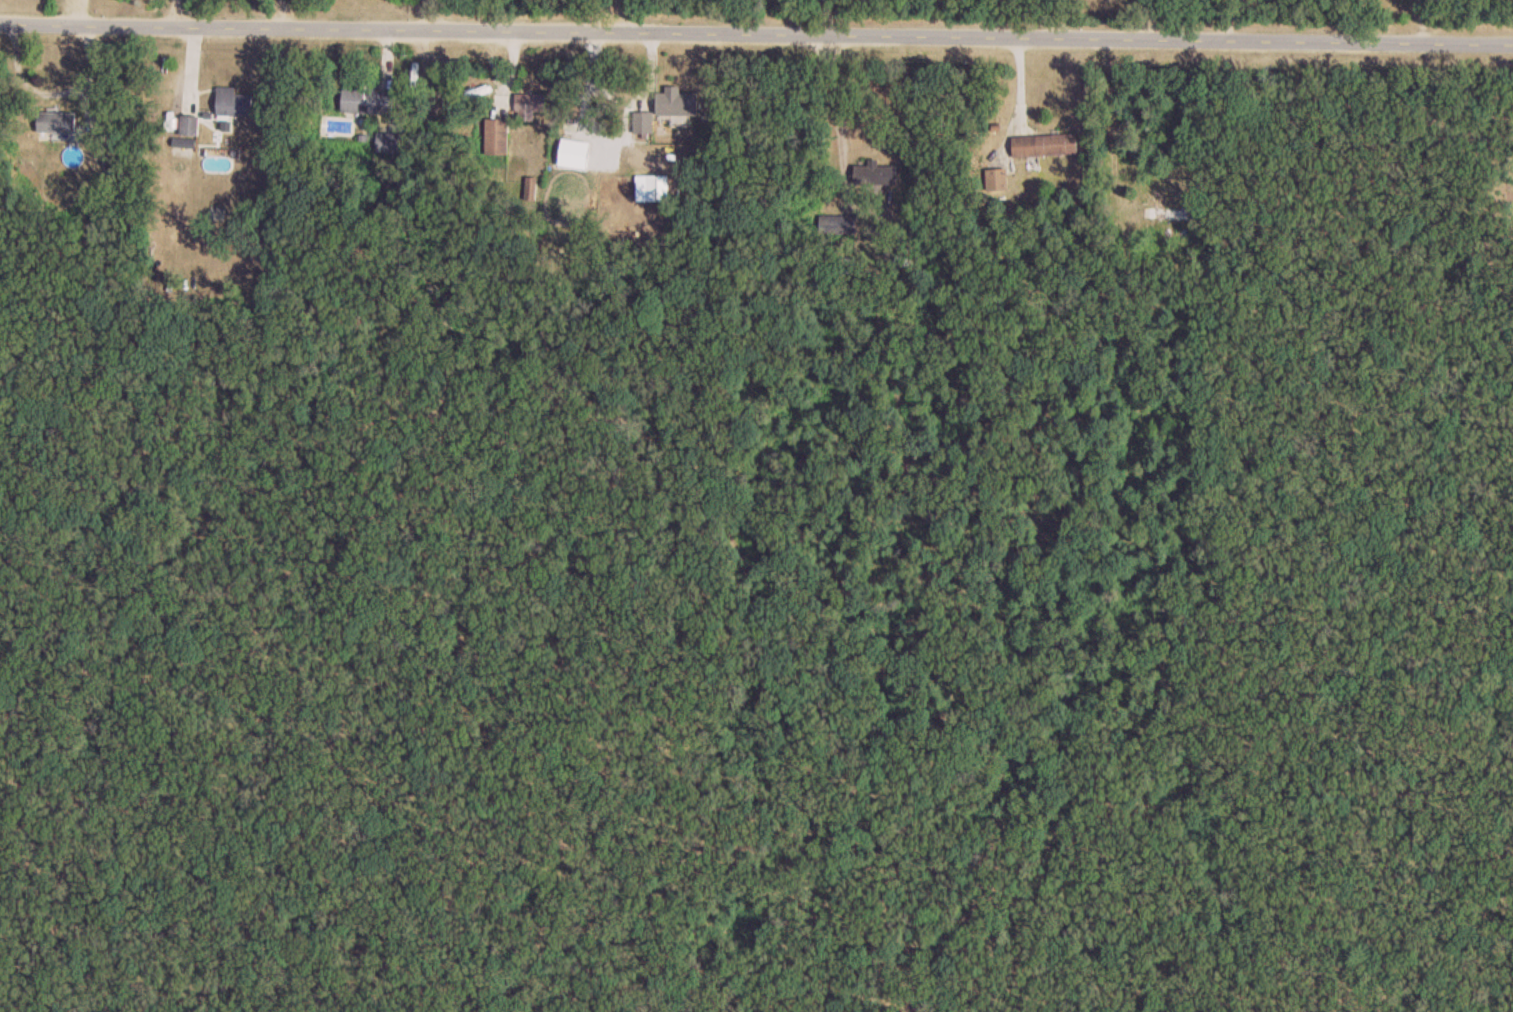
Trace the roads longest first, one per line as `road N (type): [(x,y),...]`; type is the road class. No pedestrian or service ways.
road 1 (residential): [(0,16),(1512,40)]

